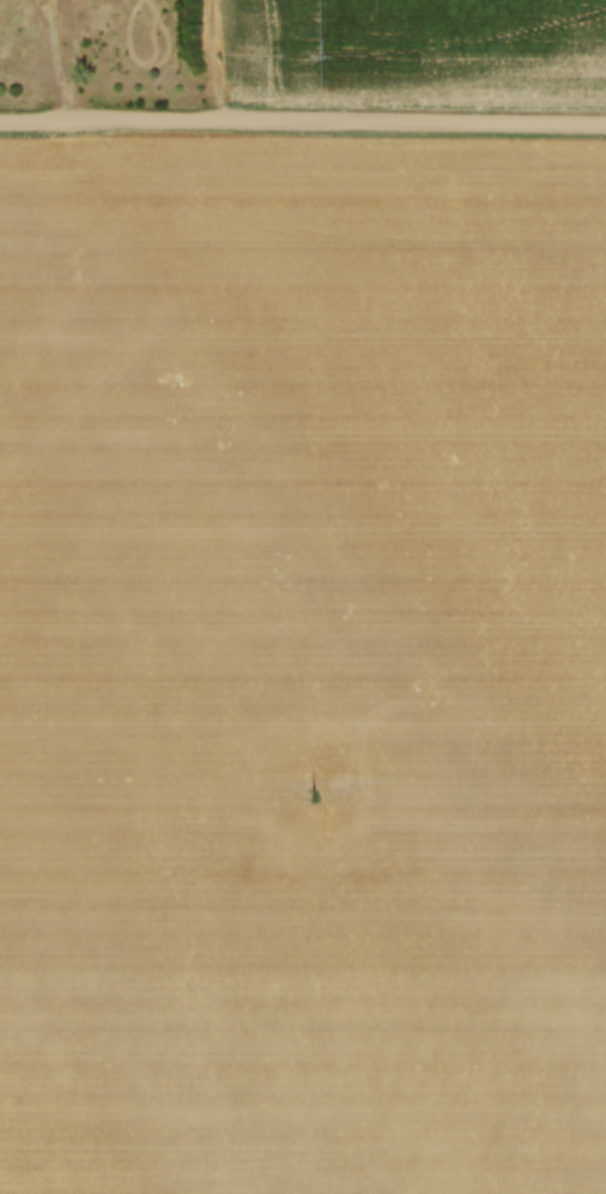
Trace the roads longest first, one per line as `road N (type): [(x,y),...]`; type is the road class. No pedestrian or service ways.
road 1 (residential): [(0,122),(605,126)]

